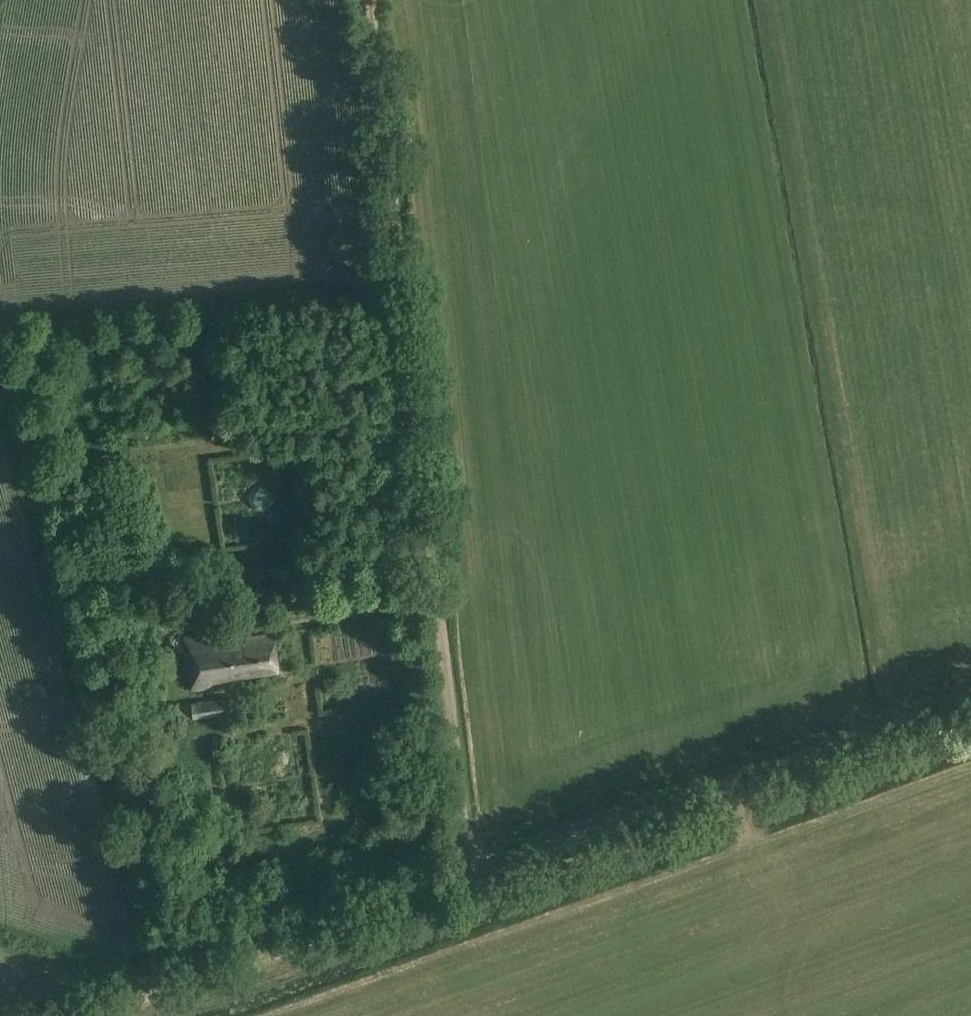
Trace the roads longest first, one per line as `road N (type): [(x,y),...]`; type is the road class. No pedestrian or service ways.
road 1 (track): [(370,0),(471,877),(88,1015)]
road 2 (unclassified): [(970,698),(471,877)]

